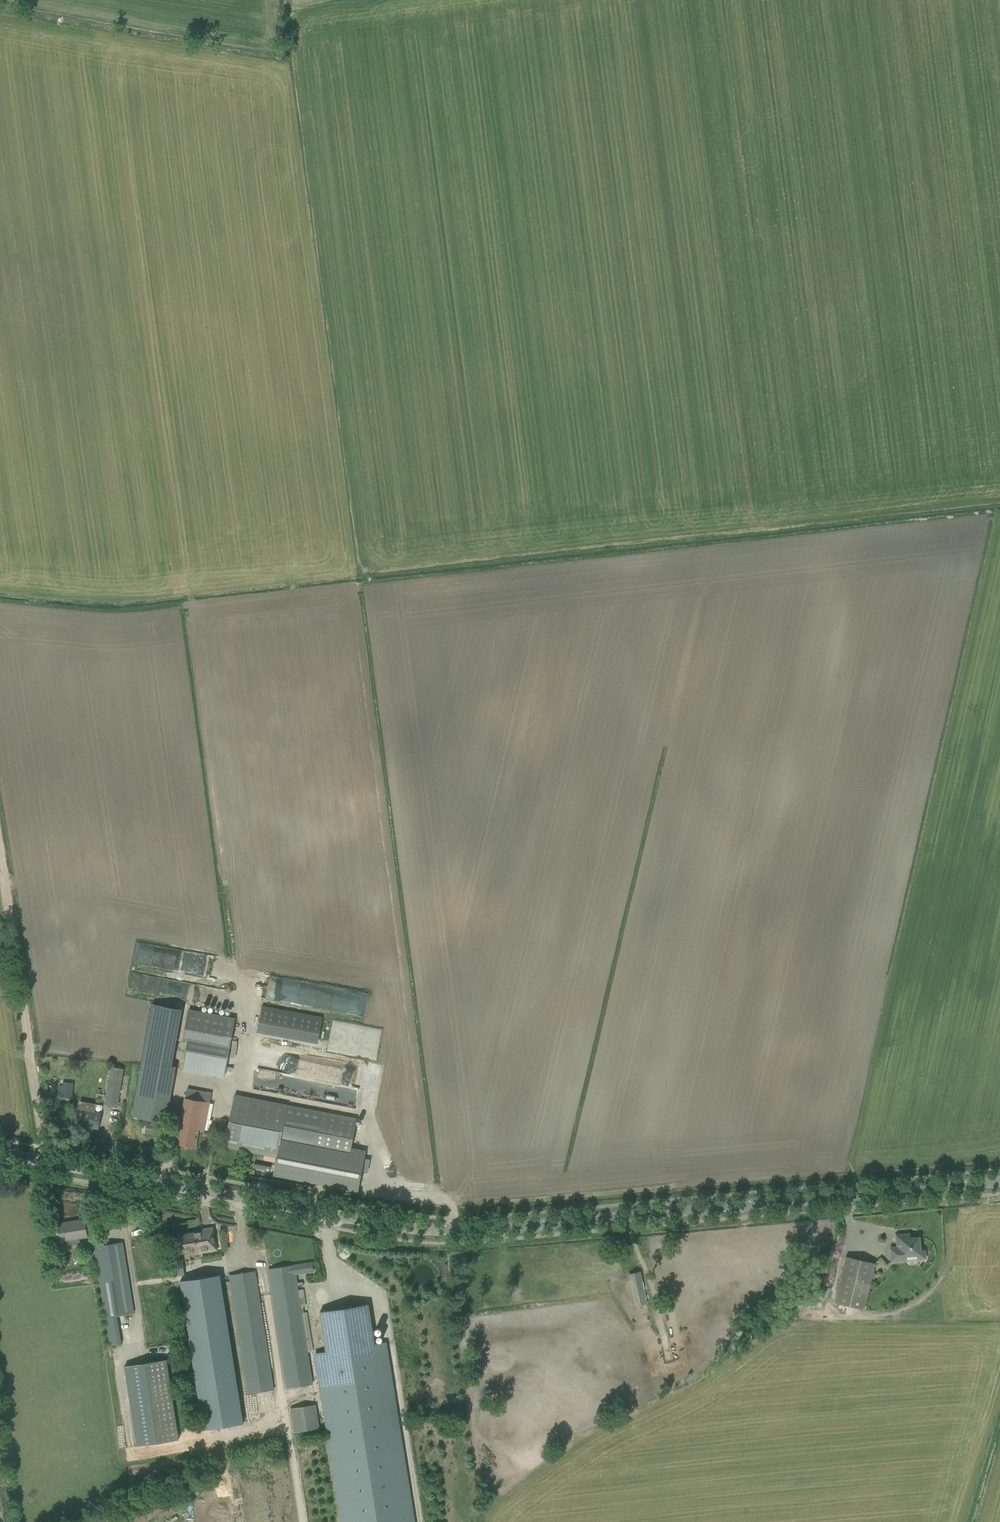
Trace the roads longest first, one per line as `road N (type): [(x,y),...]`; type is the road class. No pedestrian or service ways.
road 1 (tertiary): [(442,1230),(999,1182)]
road 2 (tertiary): [(442,1230),(0,1155)]
road 3 (track): [(0,868),(44,1146)]

